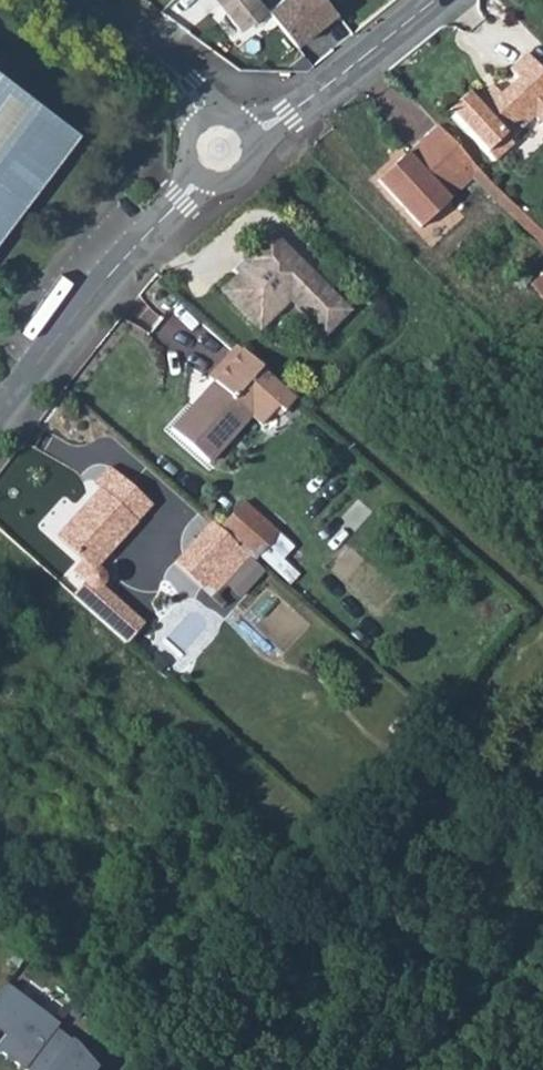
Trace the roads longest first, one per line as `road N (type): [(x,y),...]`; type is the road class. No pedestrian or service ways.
road 1 (residential): [(199,177),(0,413)]
road 2 (residential): [(435,0),(294,117),(250,130)]
road 3 (track): [(542,947),(461,1012),(420,1069)]
road 4 (unclassified): [(212,115),(189,85),(86,0)]

